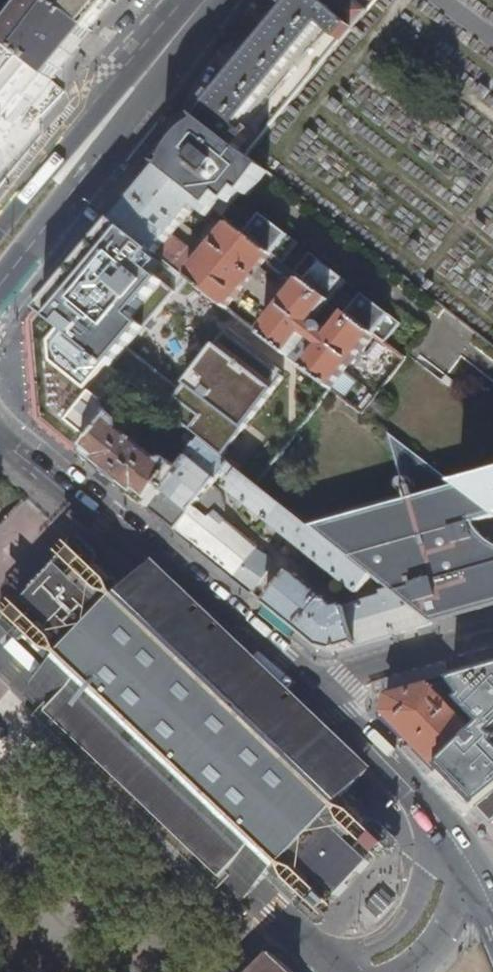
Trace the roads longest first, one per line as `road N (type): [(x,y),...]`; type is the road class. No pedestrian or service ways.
road 1 (secondary): [(312,696),(0,431)]
road 2 (secondary): [(62,713),(336,971)]
road 3 (primary): [(0,289),(52,224),(167,48)]
road 4 (primary): [(167,48),(0,215)]
road 5 (secondary): [(460,847),(312,696)]
road 6 (residential): [(492,644),(312,696)]
road 7 (secondary): [(391,971),(438,936),(460,847)]

